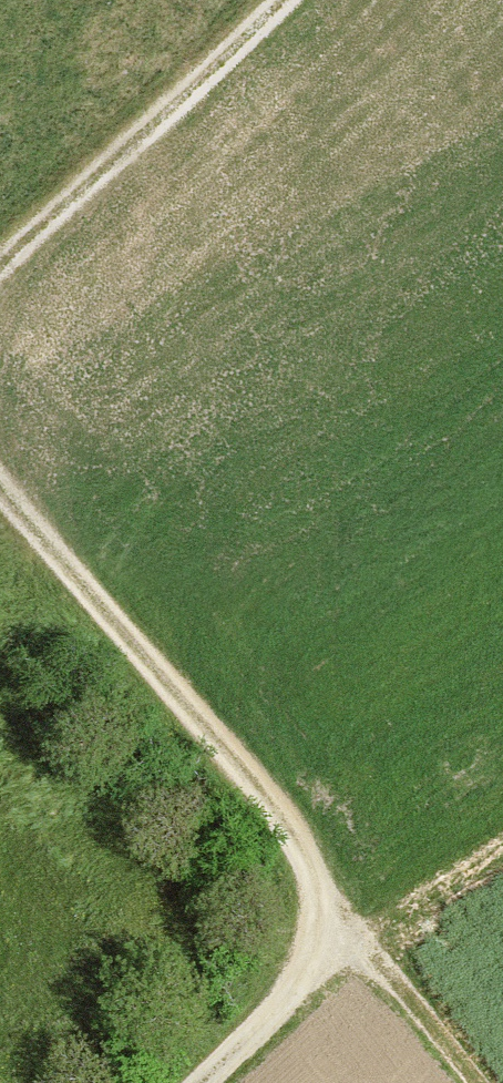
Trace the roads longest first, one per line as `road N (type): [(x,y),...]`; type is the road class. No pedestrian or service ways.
road 1 (track): [(208,1082),(279,1016),(323,955),(328,935),(318,889),(255,788),(0,483)]
road 2 (track): [(0,258),(140,141),(280,0)]
road 3 (track): [(476,1082),(403,991),(357,945),(328,935)]

